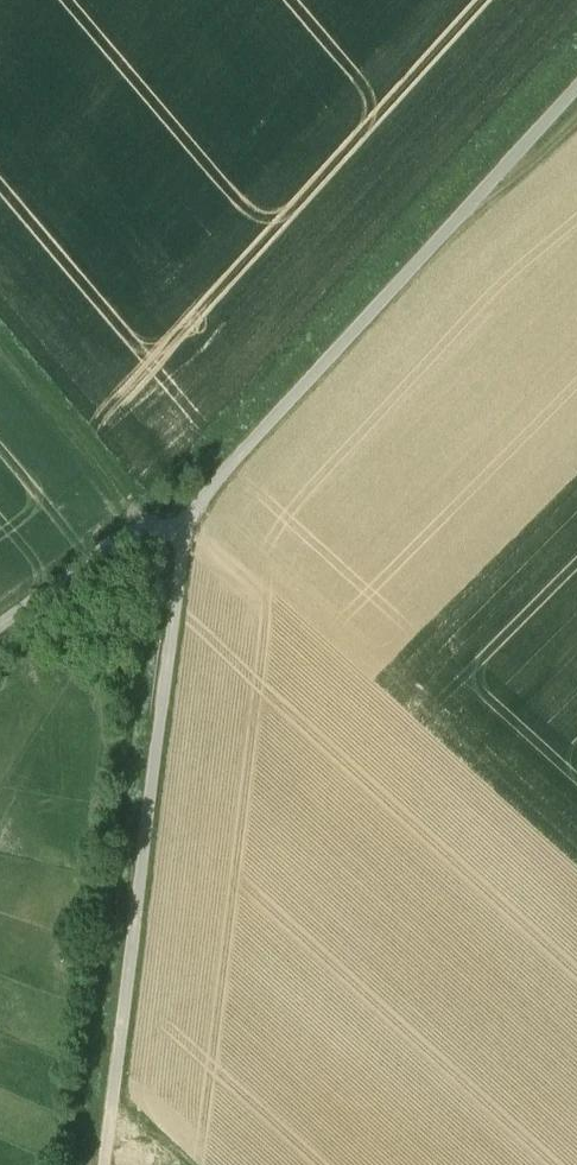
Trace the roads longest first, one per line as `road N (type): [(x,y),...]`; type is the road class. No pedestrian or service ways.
road 1 (track): [(181,539),(103,1164)]
road 2 (track): [(576,87),(236,459),(181,539)]
road 3 (track): [(0,335),(153,528)]
road 4 (track): [(153,528),(0,627)]

